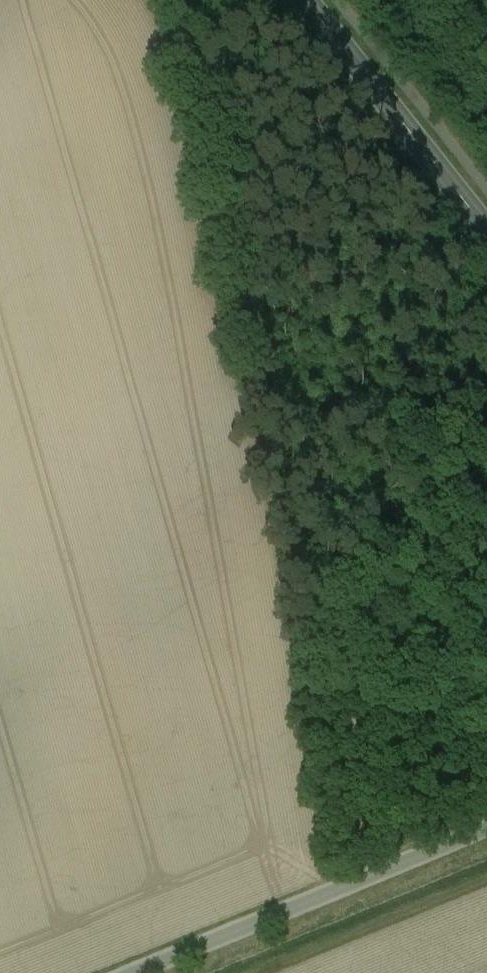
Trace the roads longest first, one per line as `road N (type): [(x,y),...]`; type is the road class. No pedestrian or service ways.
road 1 (unclassified): [(486,831),(138,972)]
road 2 (secondary): [(486,231),(305,0)]

